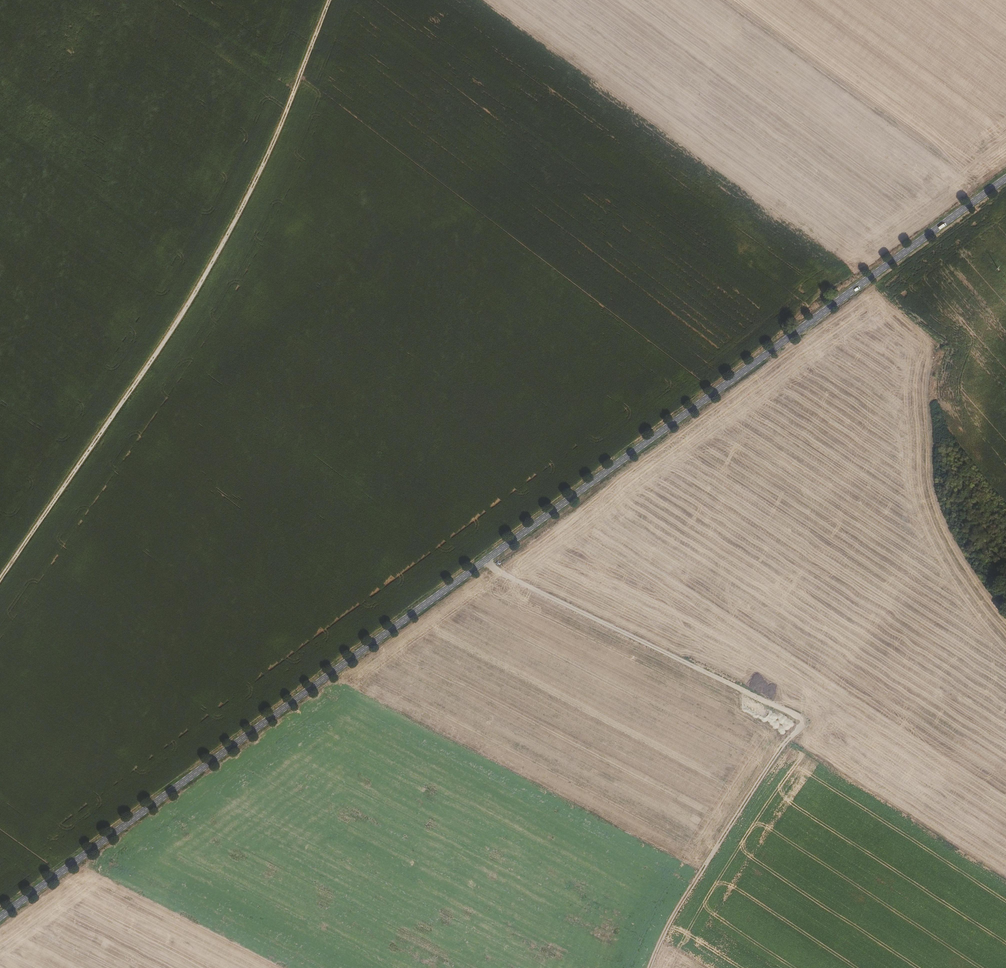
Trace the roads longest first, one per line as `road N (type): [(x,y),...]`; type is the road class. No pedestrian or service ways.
road 1 (tertiary): [(1005,178),(0,917)]
road 2 (track): [(0,574),(209,265),(263,163),(332,0)]
road 3 (track): [(485,561),(803,720),(675,911),(651,967)]

